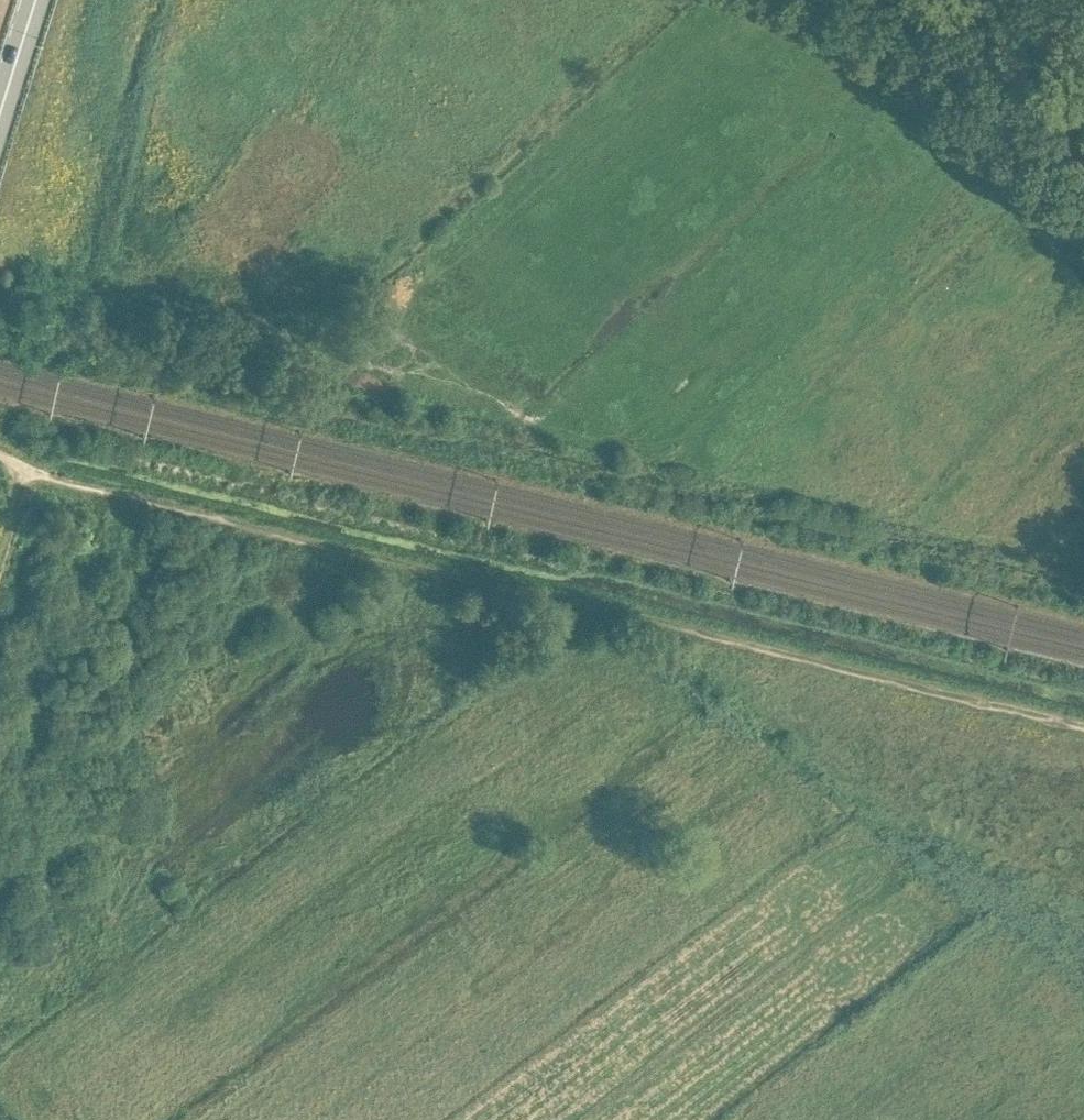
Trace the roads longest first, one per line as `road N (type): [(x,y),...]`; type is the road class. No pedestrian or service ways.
road 1 (track): [(23,468),(1083,727)]
road 2 (secondary): [(0,124),(39,0)]

